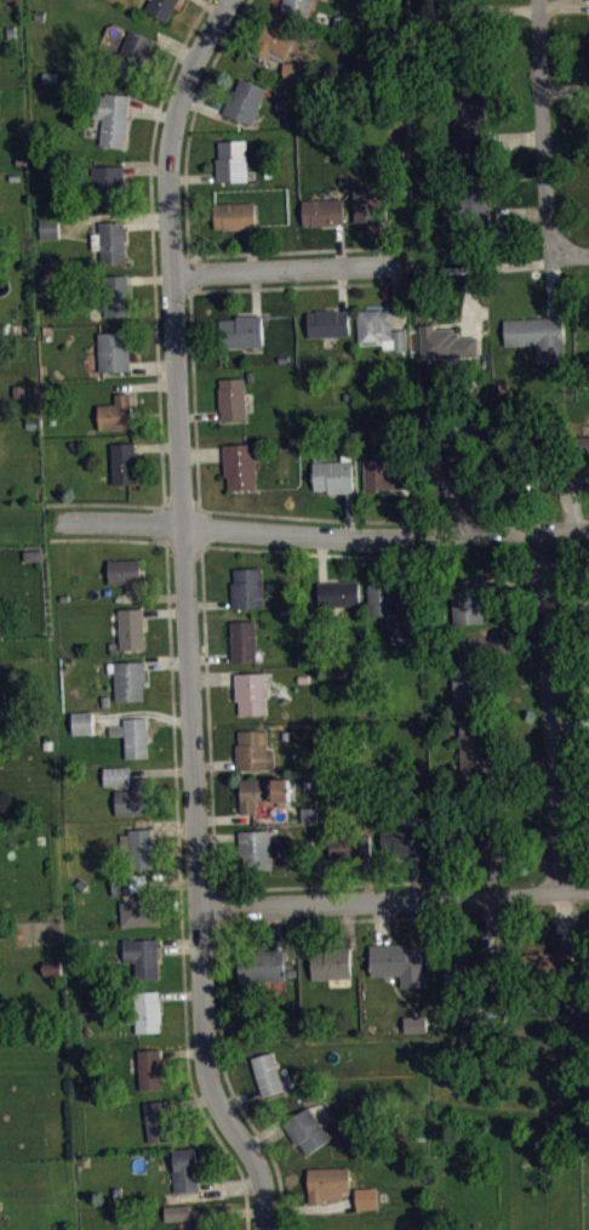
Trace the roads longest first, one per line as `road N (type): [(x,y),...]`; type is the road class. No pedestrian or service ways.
road 1 (residential): [(267,1229),(255,1155),(222,1101),(212,1066),(173,273),(170,141),(196,61),(230,0)]
road 2 (residential): [(202,911),(588,892)]
road 3 (residential): [(556,894),(544,536)]
road 4 (residential): [(51,522),(402,543)]
road 5 (residential): [(571,257),(556,245),(544,199),(537,0)]
road 6 (residential): [(173,273),(401,264)]
road 7 (residential): [(402,543),(588,533)]

